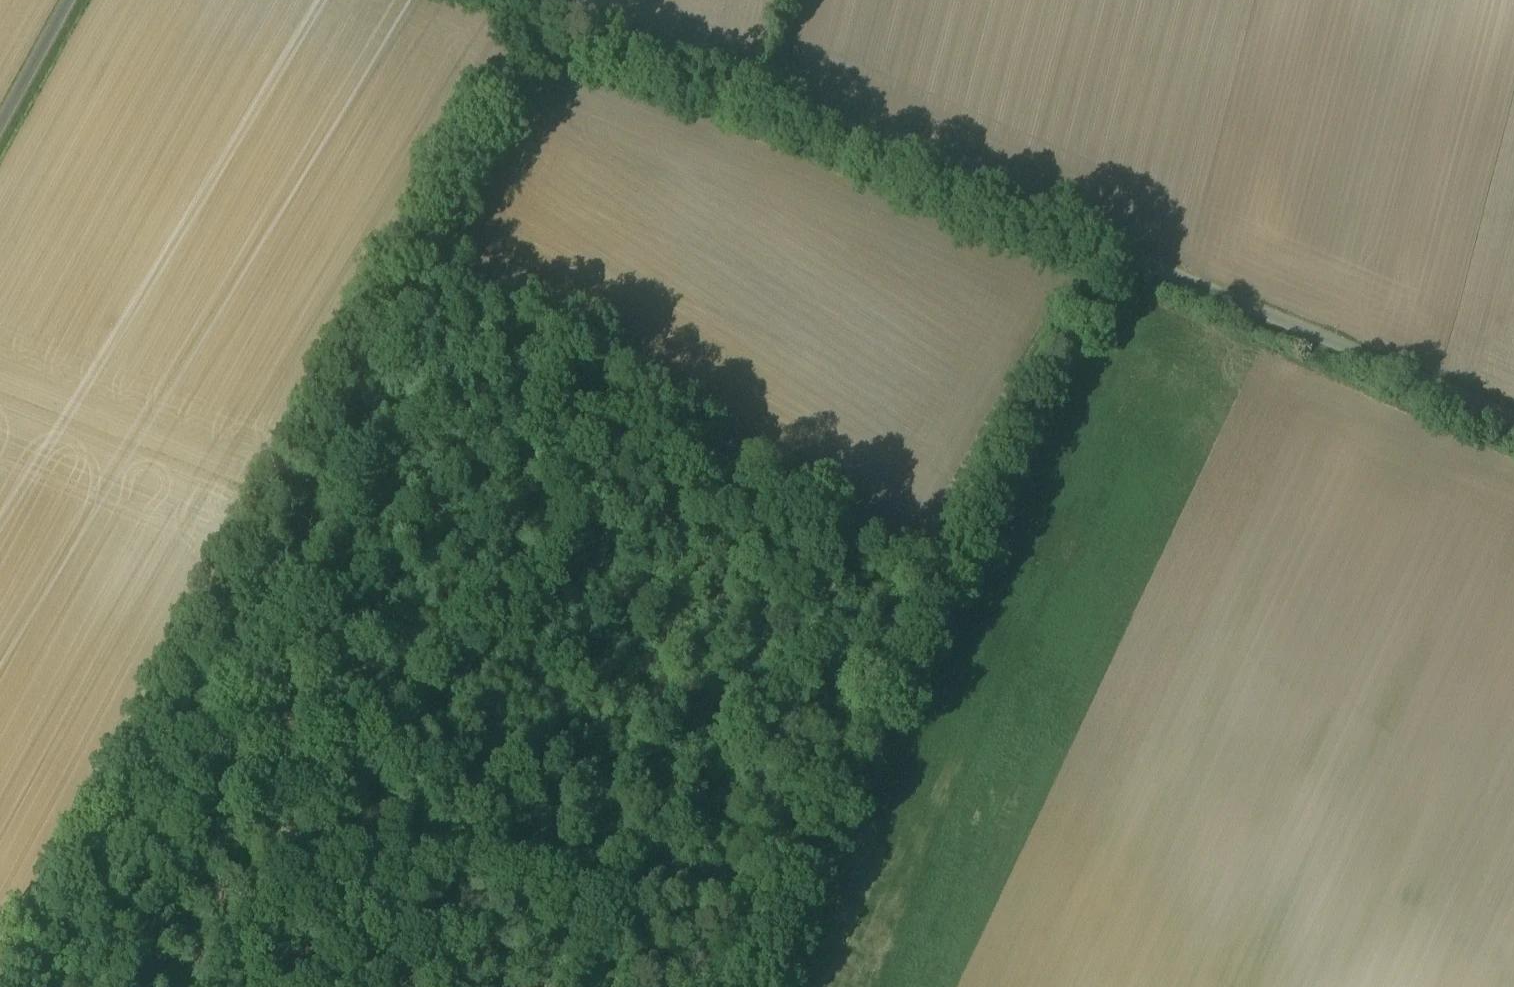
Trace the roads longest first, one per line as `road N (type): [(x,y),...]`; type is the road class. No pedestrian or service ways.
road 1 (unclassified): [(480,0),(1513,433)]

